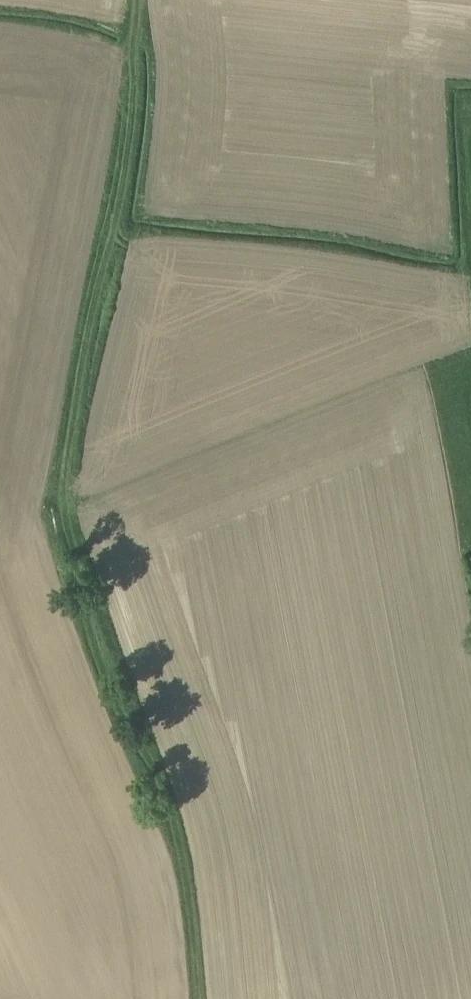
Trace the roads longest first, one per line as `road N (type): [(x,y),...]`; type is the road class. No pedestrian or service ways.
road 1 (track): [(202,998),(187,863),(76,568),(81,389),(127,147),(131,0)]

